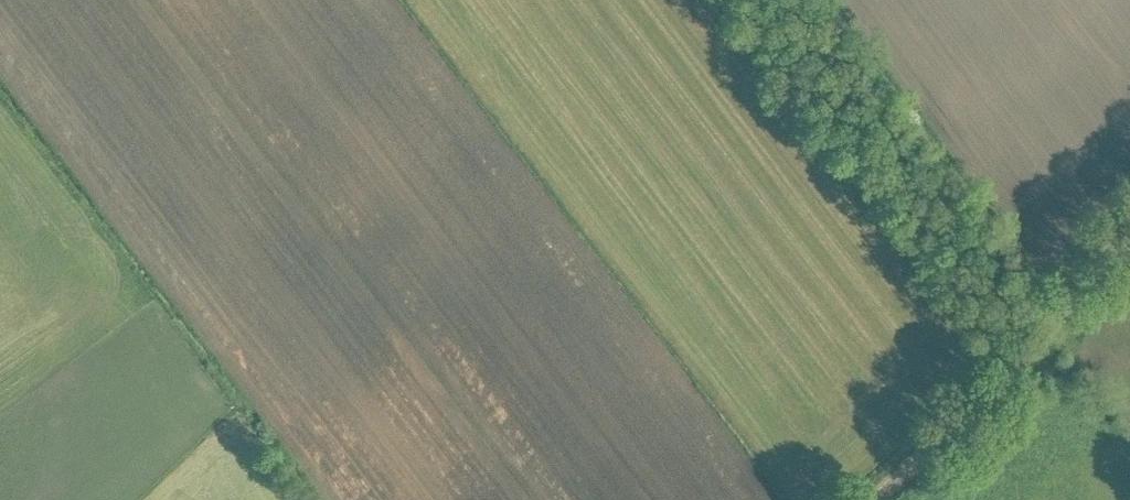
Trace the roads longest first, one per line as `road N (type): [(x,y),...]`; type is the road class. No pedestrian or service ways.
road 1 (unclassified): [(869,499),(1007,378),(1129,229)]

